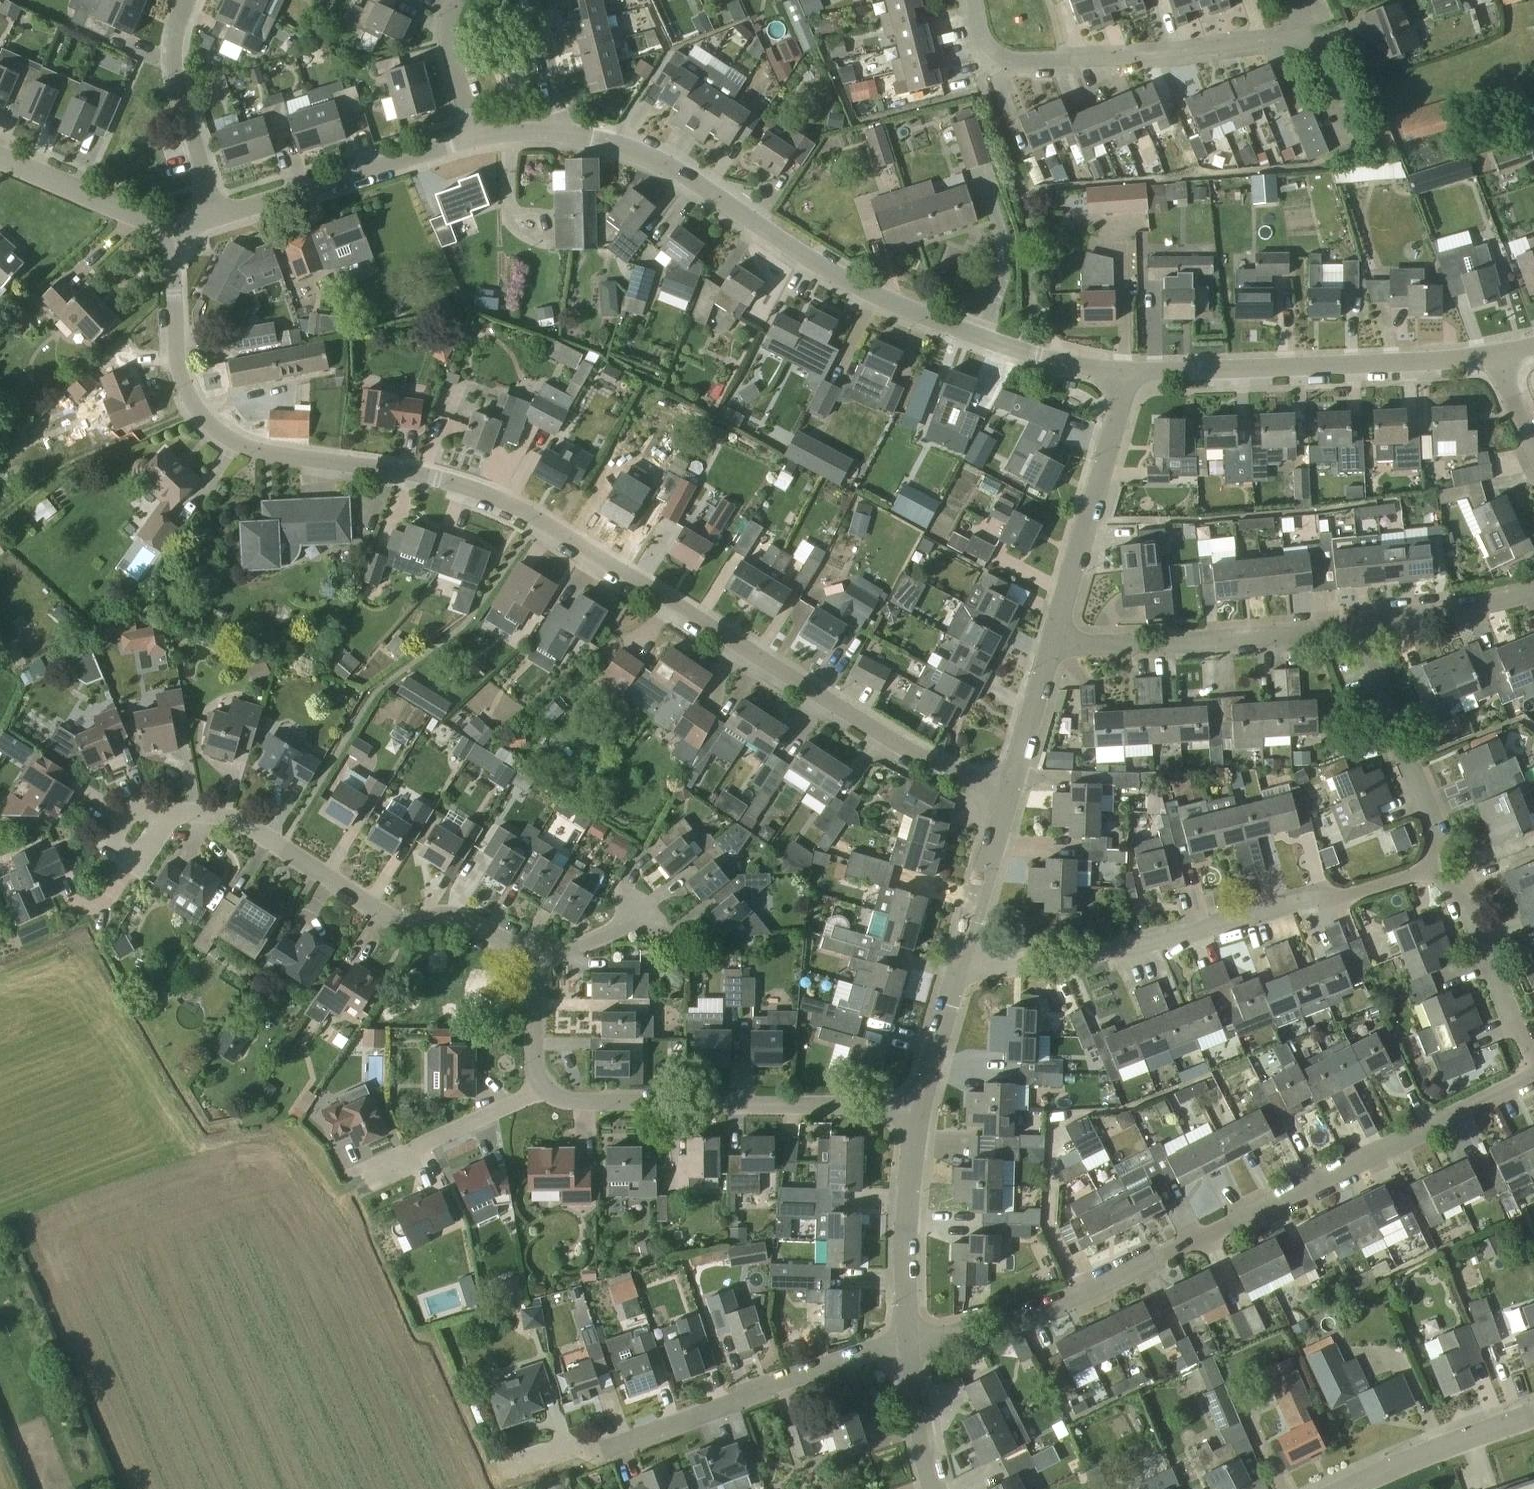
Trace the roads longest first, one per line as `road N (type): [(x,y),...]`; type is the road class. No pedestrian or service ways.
road 1 (residential): [(1009,803),(522,513),(219,435),(186,385),(174,341),(176,230)]
road 2 (residential): [(911,1344),(1082,1295),(1533,1087)]
road 3 (residential): [(1128,374),(1042,353),(881,295),(804,257),(689,175),(564,135)]
road 4 (residential): [(965,973),(1076,962),(1445,875)]
road 5 (residential): [(495,1469),(596,1449),(911,1344)]
road 6 (residential): [(531,957),(446,906),(373,906),(351,897),(241,822),(158,809)]
road 7 (residential): [(924,1116),(576,1094),(538,1082)]
road 8 (residential): [(1504,359),(1128,374)]
road 9 (residential): [(1284,23),(1018,62),(995,57),(977,37),(968,0)]
road 10 (residential): [(1055,649),(1362,629)]
road 11 (residential): [(1055,649),(1128,374)]
road 12 (residential): [(472,136),(210,216)]
road 13 (residential): [(1445,875),(1421,783),(1362,629)]
road 14 (residential): [(911,1344),(924,1116)]
road 15 (residential): [(210,216),(174,66),(189,0)]
road 16 (residential): [(1533,1061),(1445,875)]
road 17 (tertiary): [(1346,1488),(1533,1417)]
road 18 (residential): [(360,1164),(538,1082)]
road 19 (residential): [(176,230),(0,159)]
road 20 (residential): [(965,973),(1009,803)]
road 21 (residential): [(1362,629),(1533,594)]
road 22 (residential): [(1009,803),(1055,649)]
road 23 (residential): [(924,1116),(965,973)]
road 24 (residential): [(940,1488),(911,1344)]
road 25 (residential): [(472,136),(447,18),(457,0)]
road 26 (residential): [(533,0),(564,135)]
road 27 (residential): [(158,809),(135,860),(109,843),(136,807)]
road 28 (residential): [(538,1082),(529,1032),(531,957)]

